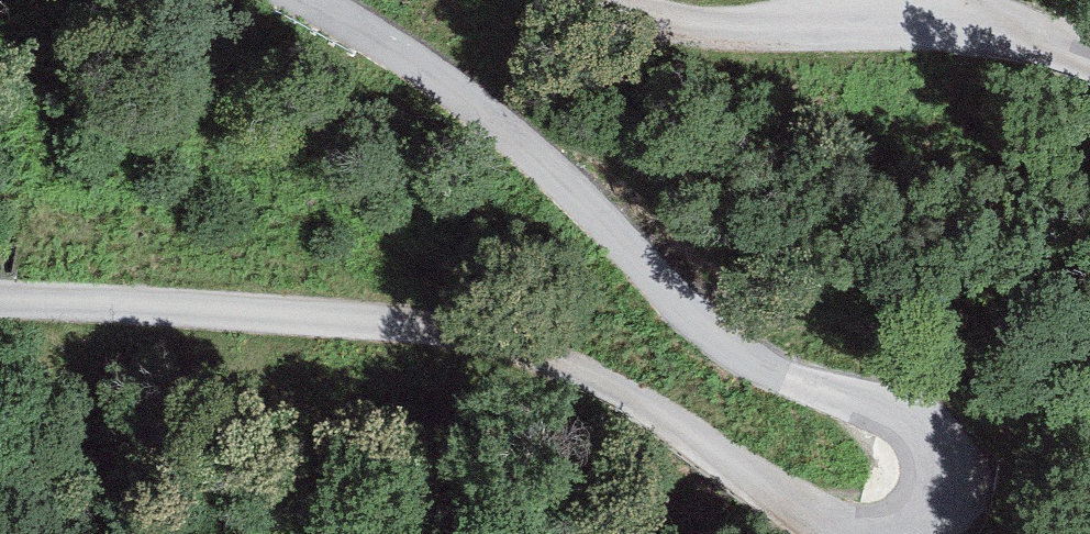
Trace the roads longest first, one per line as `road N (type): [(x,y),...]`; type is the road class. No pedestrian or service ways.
road 1 (unclassified): [(947,533),(940,481),(904,441),(720,354),(600,285),(256,0)]
road 2 (unclassified): [(0,303),(207,310),(398,350),(546,410),(649,474),(717,533)]
road 3 (unclassified): [(547,0),(903,221),(993,246),(1089,257)]

